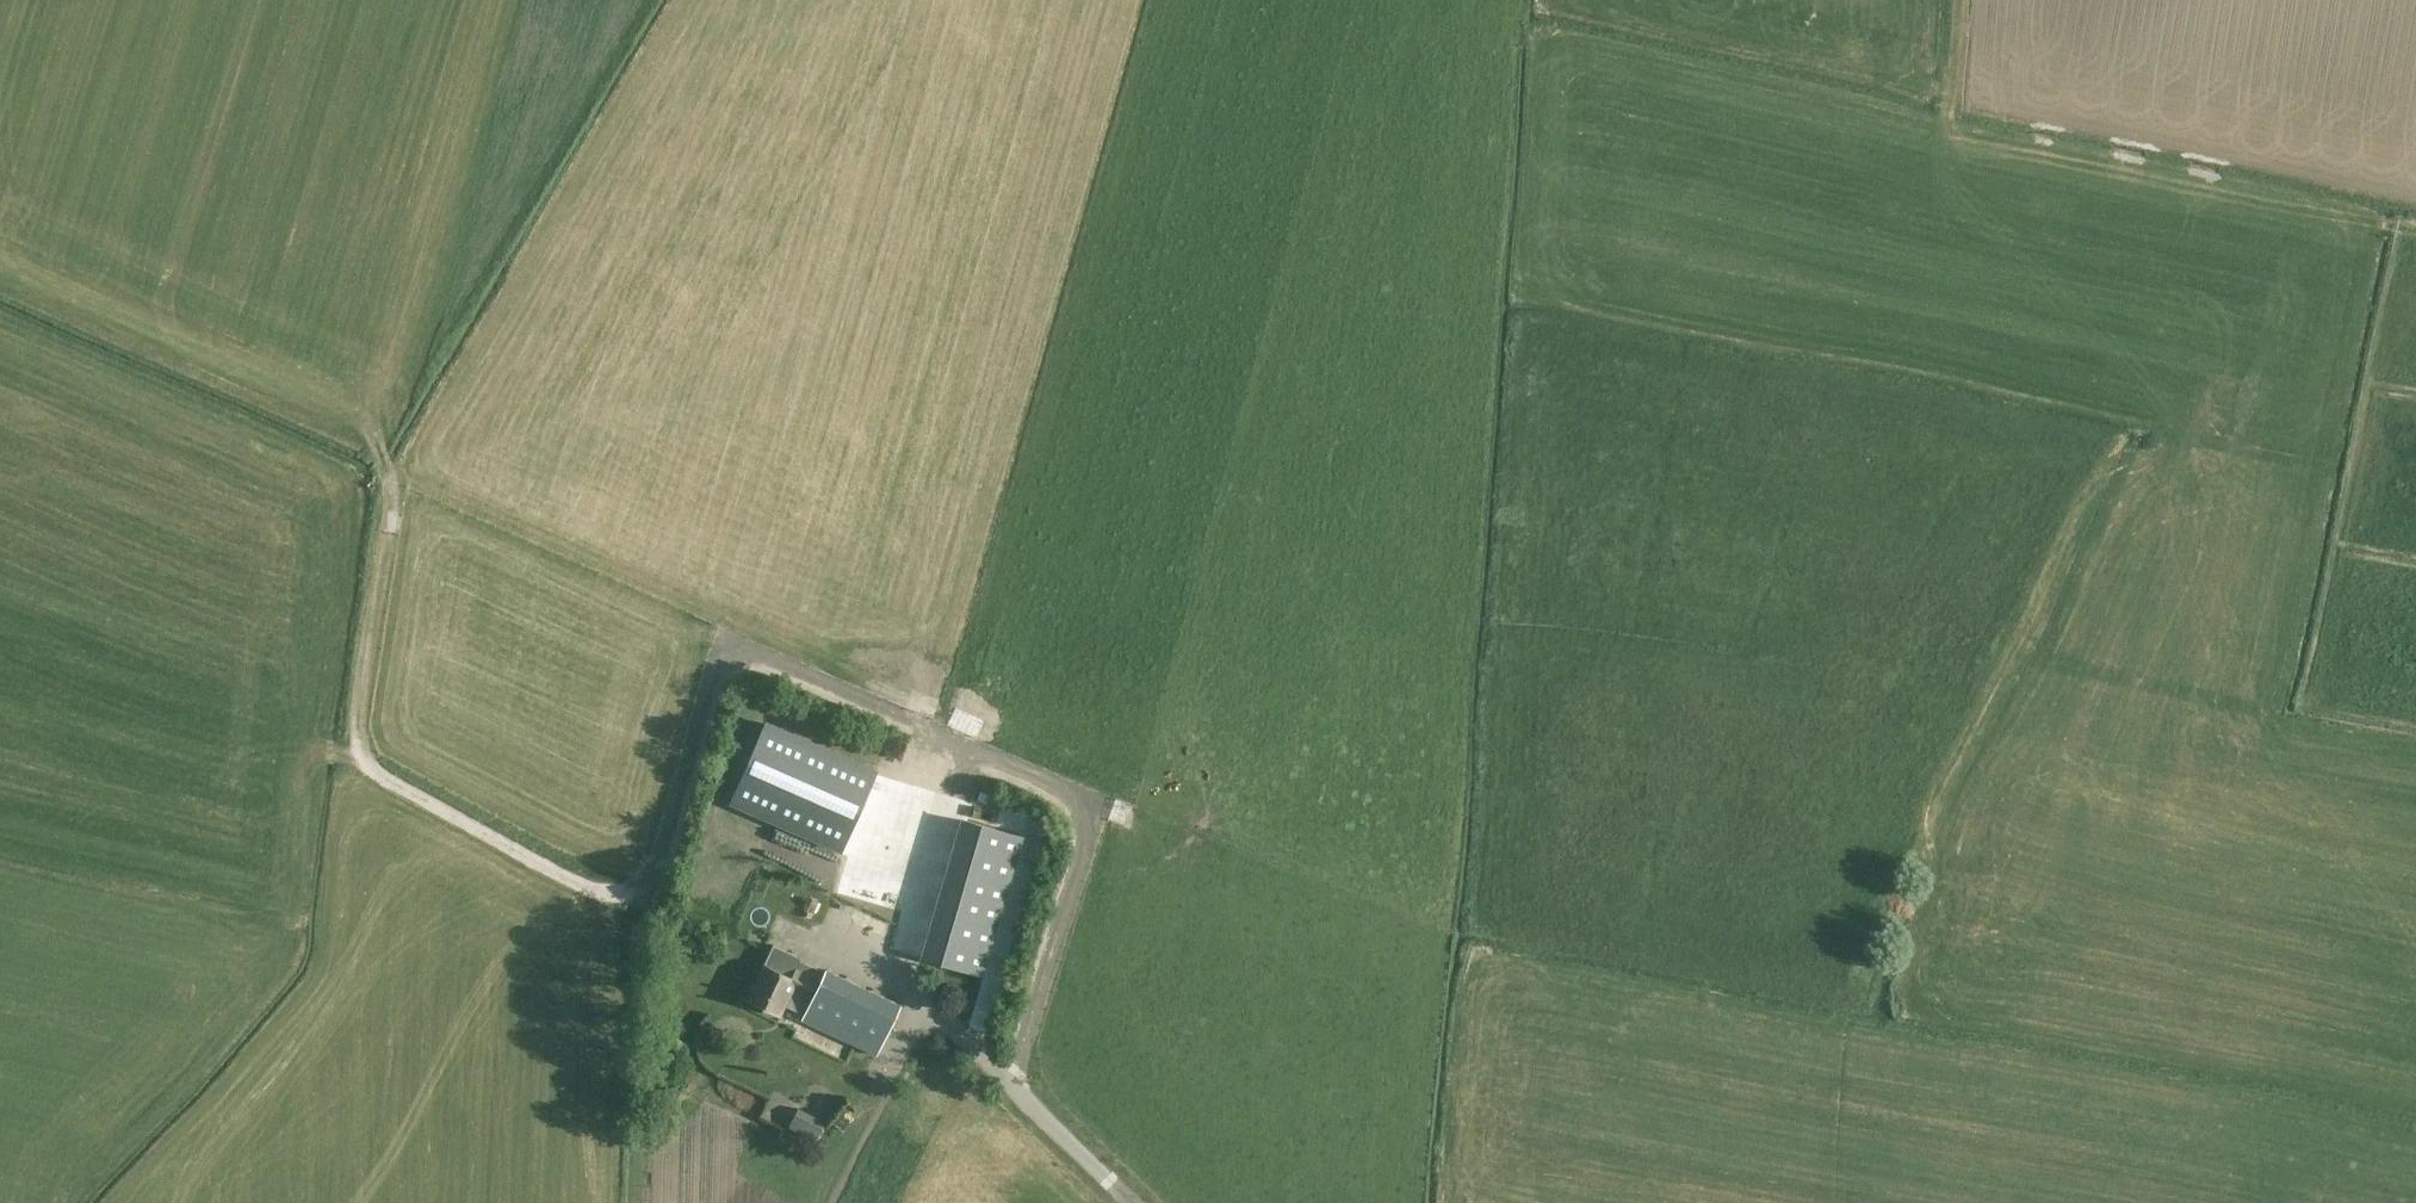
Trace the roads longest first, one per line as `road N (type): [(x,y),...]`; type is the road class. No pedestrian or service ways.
road 1 (track): [(376,443),(387,485),(360,747),(386,779),(583,885),(632,893),(657,876),(716,673),(744,658),(763,658),(1062,789),(1077,814),(1074,860),(1016,1061),(1003,1077)]
road 2 (unclassified): [(830,940),(902,979),(1133,1202)]

